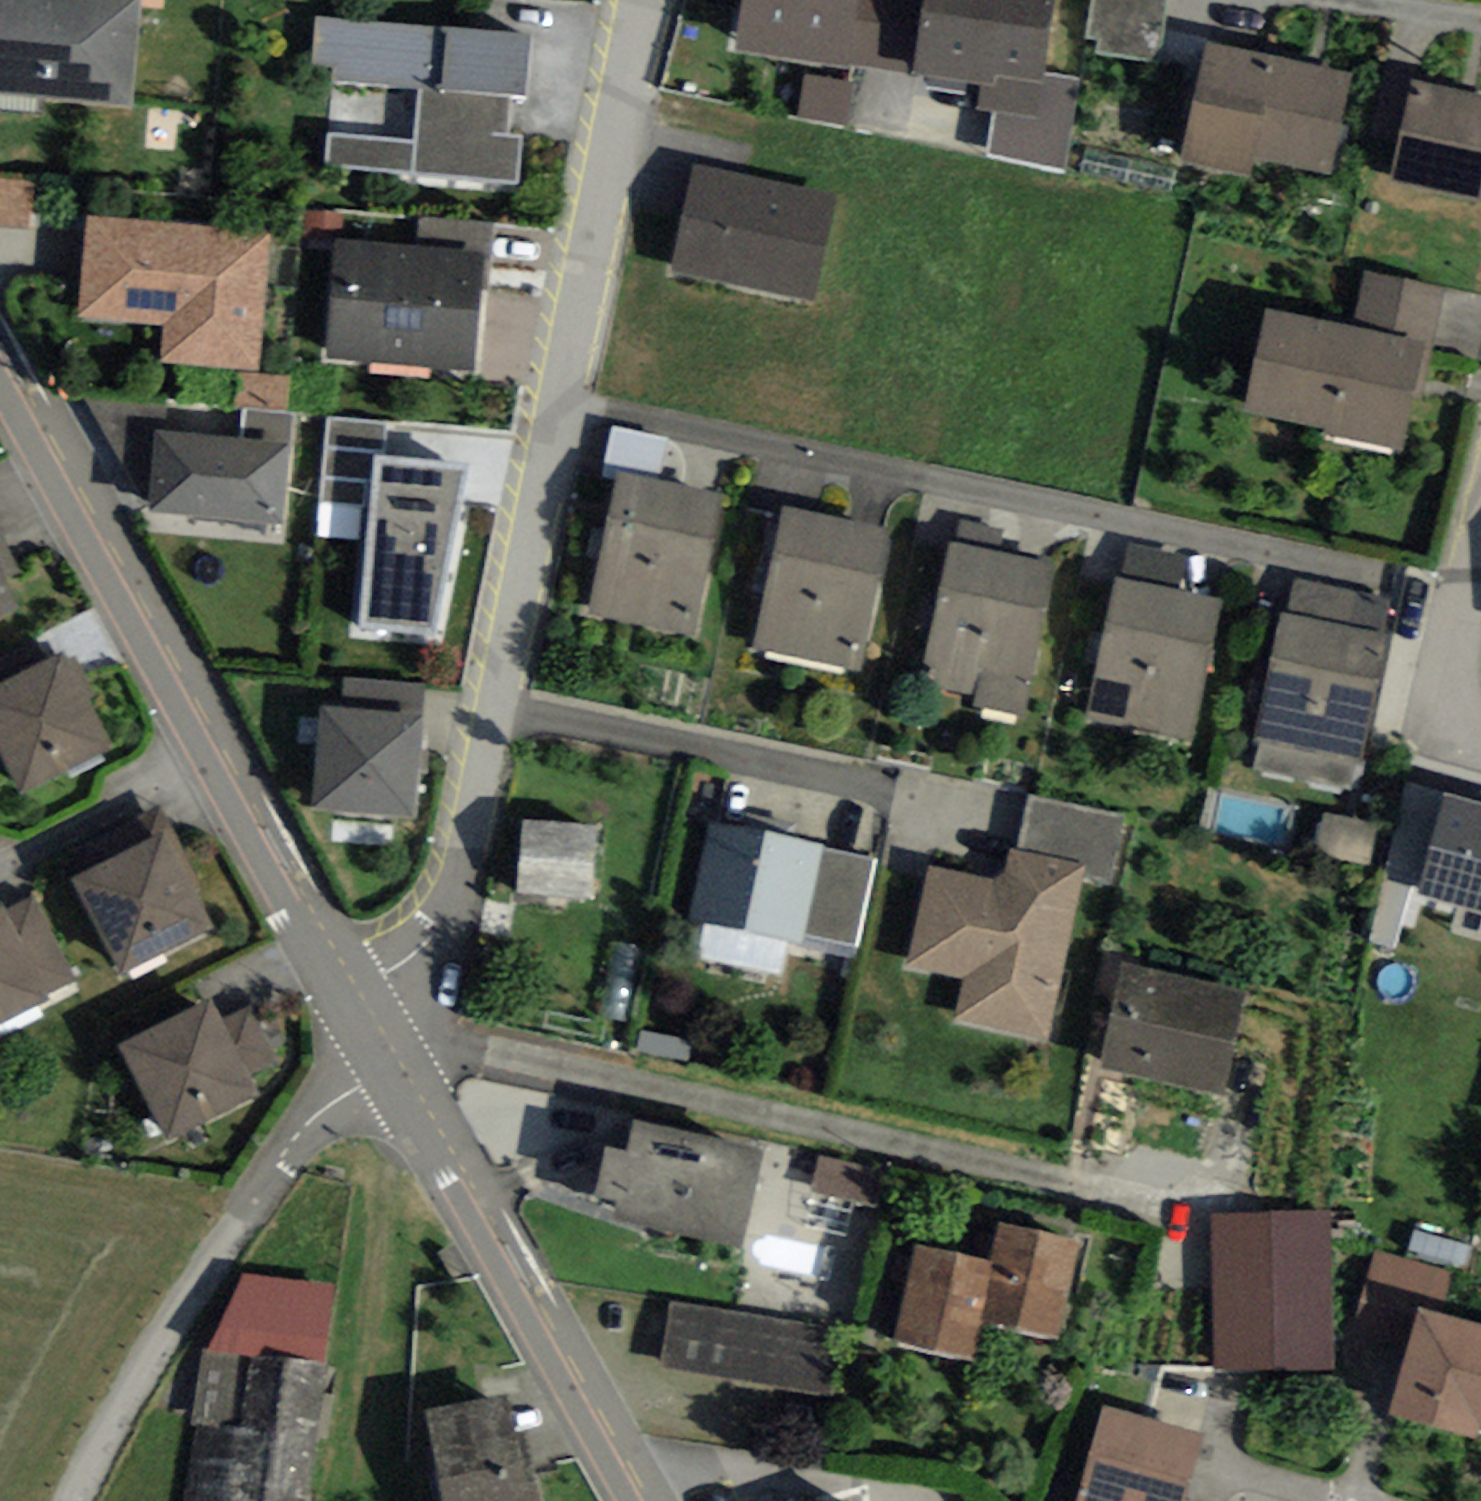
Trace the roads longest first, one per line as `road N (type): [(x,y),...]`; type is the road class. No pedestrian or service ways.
road 1 (residential): [(353,989),(432,939),(464,871),(645,0)]
road 2 (residential): [(353,989),(0,360)]
road 3 (unclassified): [(392,1059),(305,1129),(238,1219),(103,1433),(72,1500)]
road 4 (residential): [(640,1500),(392,1059)]
road 5 (residential): [(1480,753),(1443,725),(1437,683),(1480,497)]

